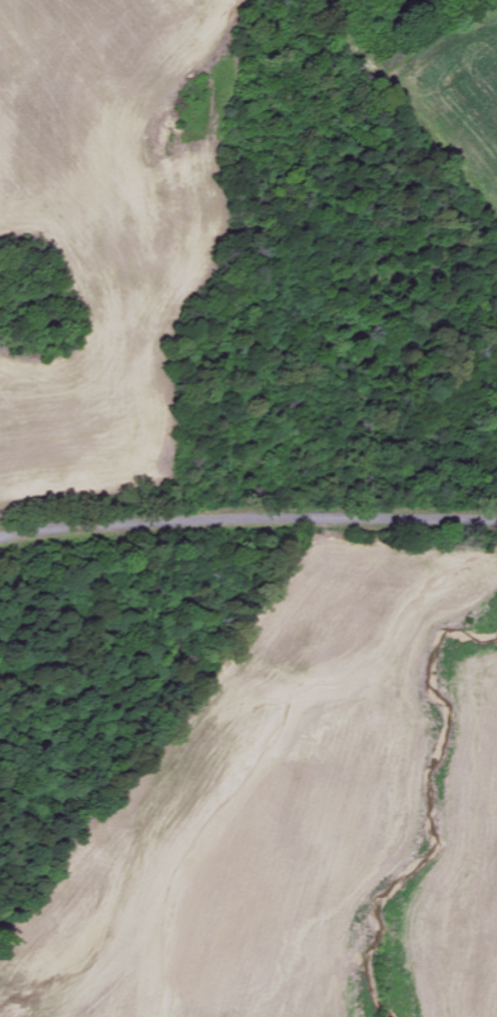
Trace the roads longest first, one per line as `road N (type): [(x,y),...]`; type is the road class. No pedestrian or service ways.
road 1 (residential): [(496,521),(99,522),(0,538)]

